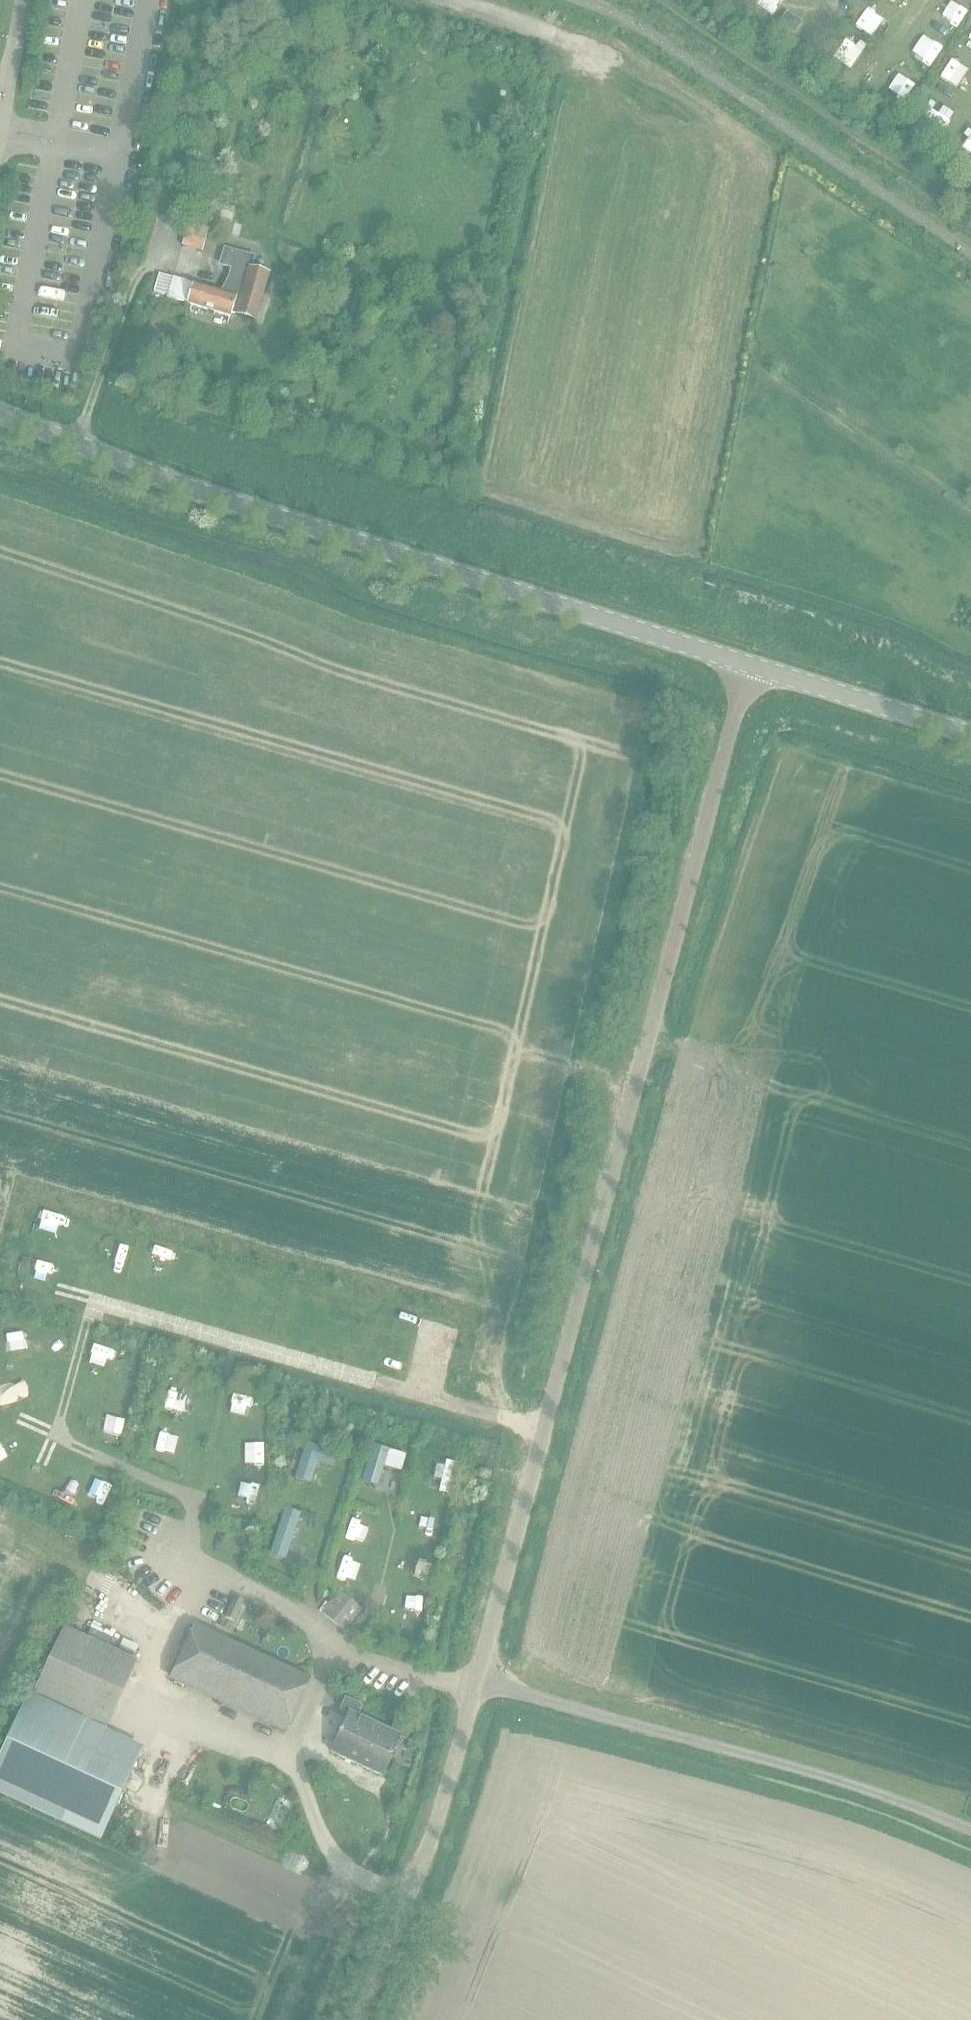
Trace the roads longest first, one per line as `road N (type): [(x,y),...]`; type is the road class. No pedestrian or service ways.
road 1 (unclassified): [(360,2019),(479,1682),(753,662)]
road 2 (tertiary): [(753,662),(313,530),(0,412)]
road 3 (tertiary): [(970,732),(753,662)]

